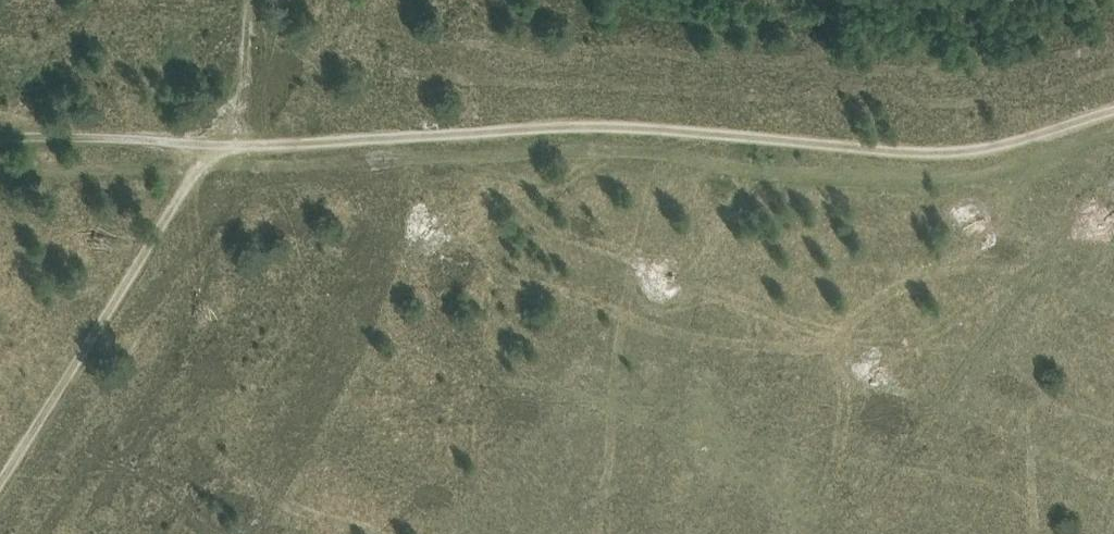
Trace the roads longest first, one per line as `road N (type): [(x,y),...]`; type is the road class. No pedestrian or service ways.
road 1 (track): [(215,143),(581,127),(946,151),(1113,111)]
road 2 (track): [(0,484),(215,143)]
road 3 (track): [(215,143),(0,137)]
road 4 (track): [(215,143),(231,121),(250,57),(248,12)]

